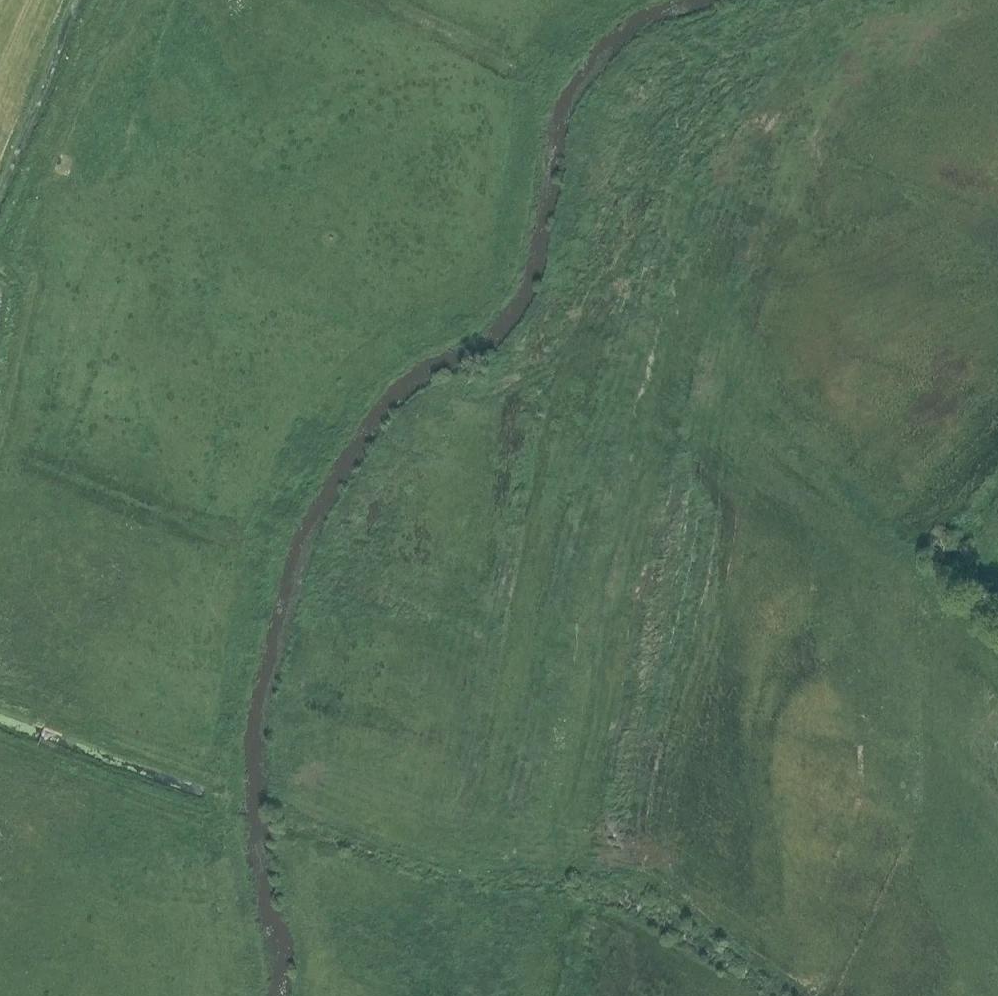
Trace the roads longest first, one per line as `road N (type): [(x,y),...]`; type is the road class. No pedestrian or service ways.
road 1 (track): [(235,995),(225,884),(230,750)]
road 2 (track): [(0,740),(179,807),(226,810)]

